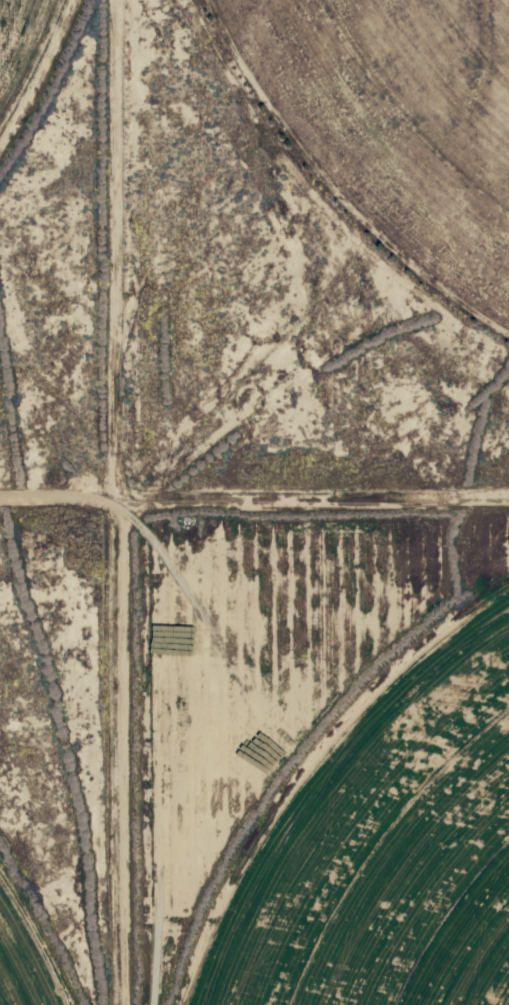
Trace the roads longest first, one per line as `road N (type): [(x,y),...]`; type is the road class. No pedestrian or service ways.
road 1 (track): [(71,1004),(75,0)]
road 2 (residential): [(508,505),(68,509)]

